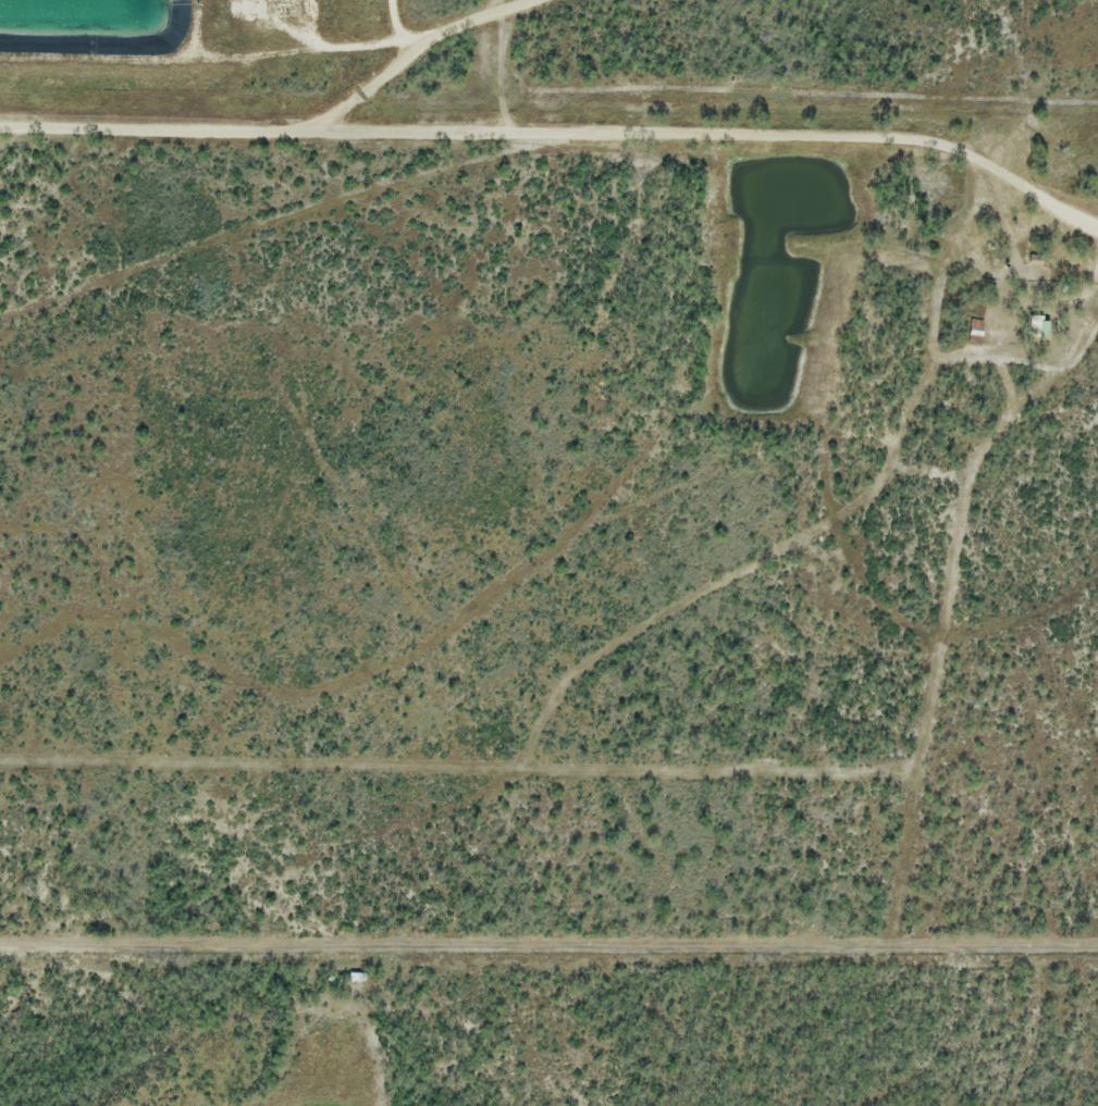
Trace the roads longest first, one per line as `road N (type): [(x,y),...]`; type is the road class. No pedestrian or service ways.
road 1 (residential): [(1097,230),(952,149),(903,142),(0,133)]

